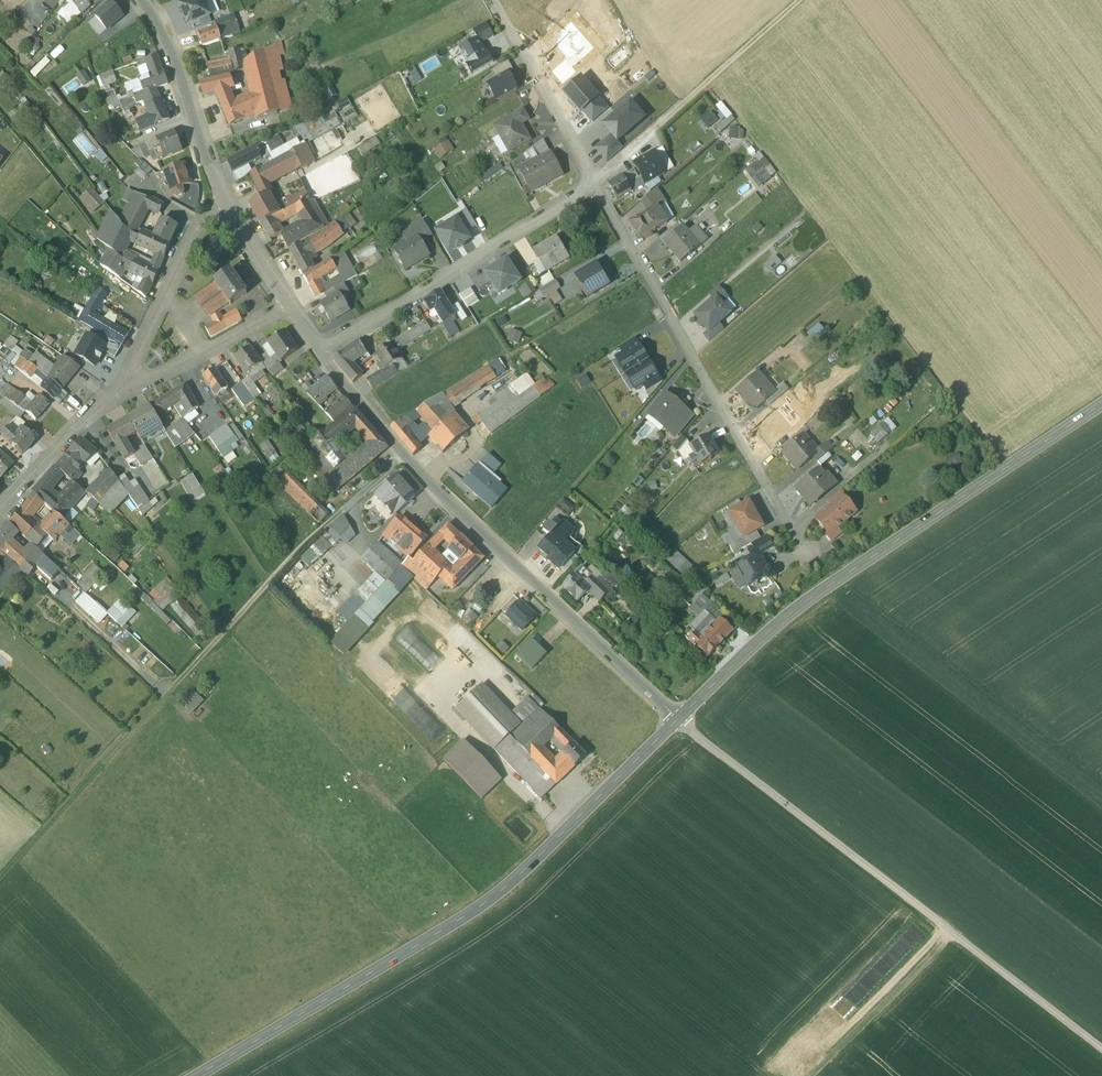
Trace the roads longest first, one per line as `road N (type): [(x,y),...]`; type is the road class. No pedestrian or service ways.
road 1 (secondary): [(210,1075),(517,884),(677,722)]
road 2 (secondary): [(1101,405),(795,613),(677,722)]
road 3 (residential): [(677,722),(453,510),(316,351)]
road 4 (residential): [(593,182),(805,558)]
road 5 (track): [(0,882),(264,589)]
road 6 (residential): [(593,182),(316,351)]
road 7 (residential): [(220,196),(203,209),(121,391)]
road 8 (residential): [(220,196),(178,73),(139,0)]
road 9 (residential): [(492,0),(593,182)]
road 10 (track): [(815,1075),(953,935)]
road 11 (residential): [(121,391),(290,309)]
road 12 (residential): [(121,391),(79,422),(0,510)]
road 13 (residential): [(290,309),(220,196)]
road 14 (track): [(801,0),(705,84)]

